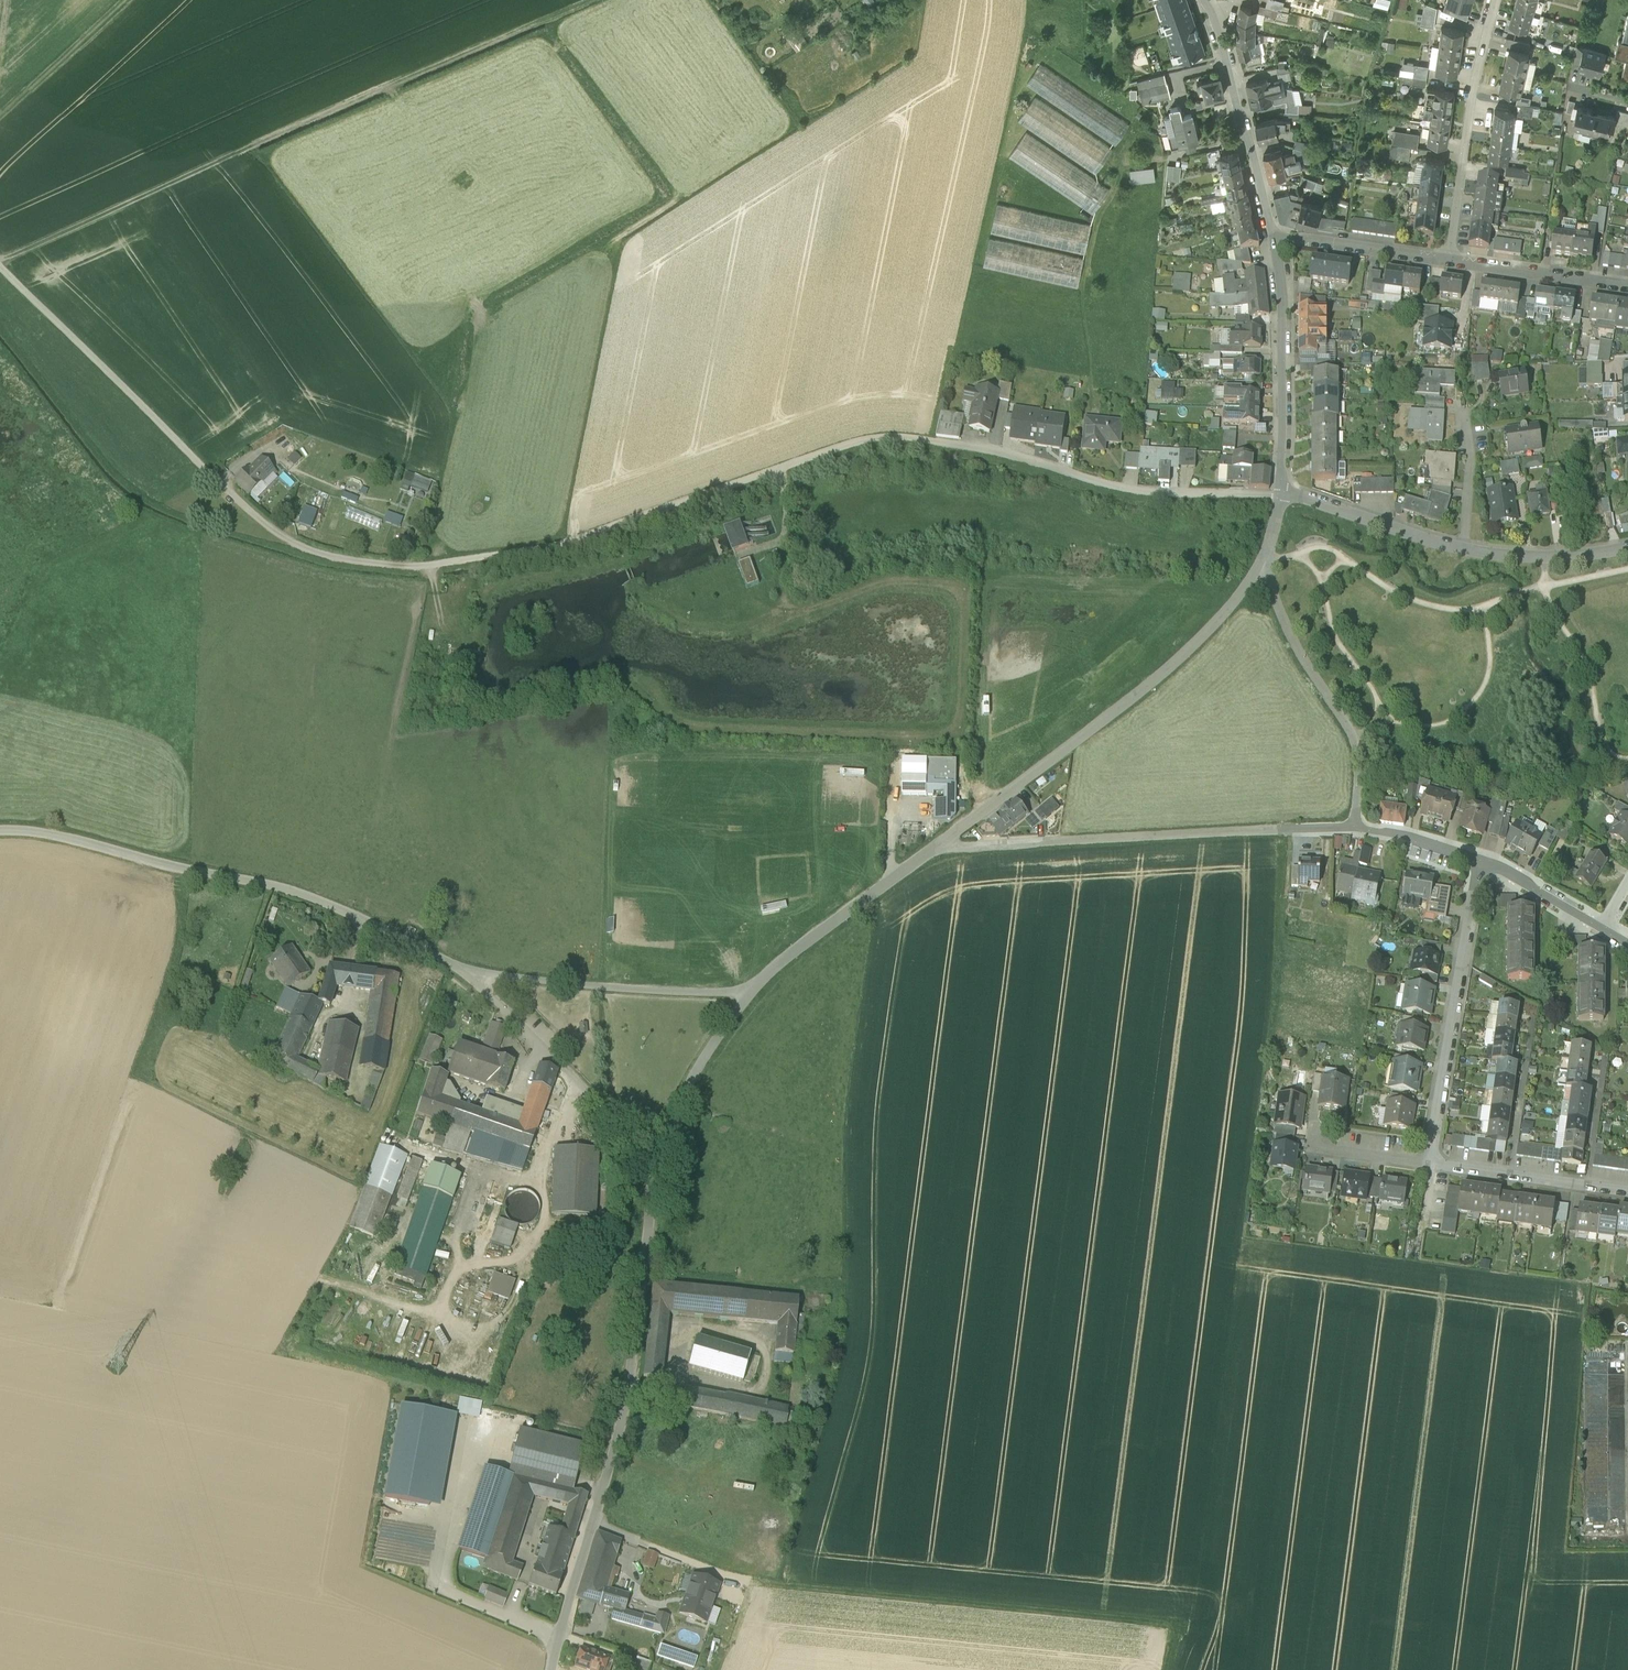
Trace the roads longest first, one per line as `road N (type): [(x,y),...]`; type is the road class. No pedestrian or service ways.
road 1 (unclassified): [(883,437),(562,550),(423,570),(348,562),(284,542),(0,262)]
road 2 (track): [(0,262),(585,0)]
road 3 (track): [(591,1528),(734,1584),(1168,1631),(1167,1669)]
road 4 (unclassified): [(653,1191),(622,1411),(551,1669)]
road 5 (unclassified): [(0,830),(39,830),(185,872),(298,892),(455,969)]
road 6 (unclassified): [(1267,558),(1171,668),(935,847)]
road 7 (unclassified): [(1354,829),(935,847)]
road 8 (residential): [(1282,494),(1132,493),(994,454),(883,437)]
road 9 (residential): [(1478,858),(1430,1163)]
road 10 (unclassified): [(750,990),(626,989),(455,969)]
road 11 (residential): [(1354,829),(1360,750),(1293,640),(1267,558)]
road 12 (residential): [(1497,0),(1472,89),(1450,261)]
road 13 (residential): [(1282,494),(1274,241)]
road 14 (unclassified): [(935,847),(750,990)]
road 15 (residential): [(1274,241),(1213,19)]
road 16 (unclassified): [(598,1108),(455,969)]
road 17 (residential): [(1430,1163),(1627,1192)]
road 18 (residential): [(1282,494),(1464,549)]
road 19 (residential): [(1450,261),(1627,287)]
road 20 (residential): [(1274,241),(1450,261)]
road 21 (track): [(0,123),(125,0)]
road 22 (residential): [(1464,549),(1545,556),(1627,546)]
road 23 (unclassified): [(750,990),(693,1067),(672,1131)]
road 24 (residential): [(1609,929),(1478,858)]
road 25 (residential): [(1464,549),(1471,453),(1462,409)]
road 26 (residential): [(1478,858),(1354,829)]

